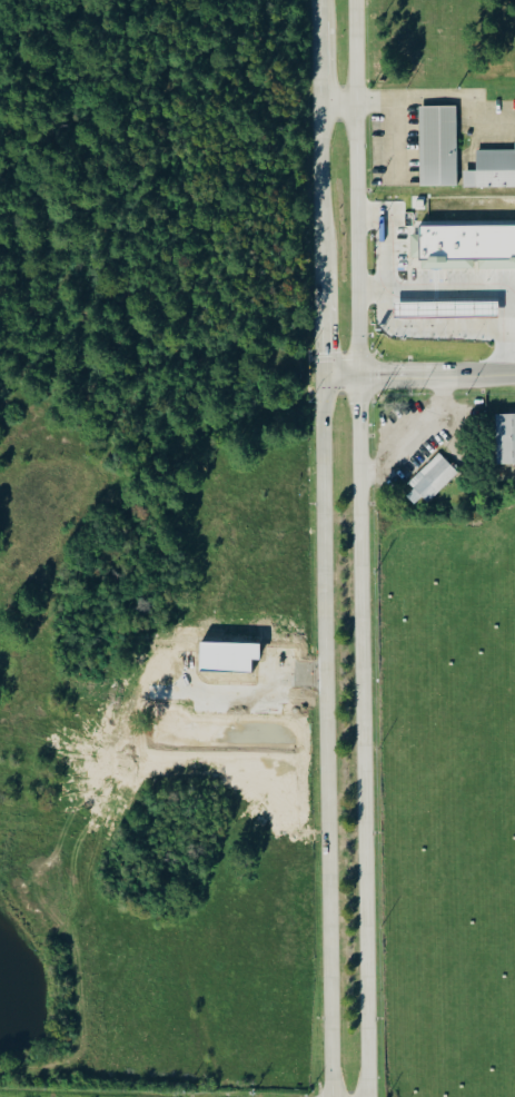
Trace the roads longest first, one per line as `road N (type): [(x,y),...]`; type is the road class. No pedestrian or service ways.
road 1 (secondary): [(319,0),(332,1096)]
road 2 (secondary): [(368,1096),(356,0)]
road 3 (tertiary): [(323,375),(514,374)]

